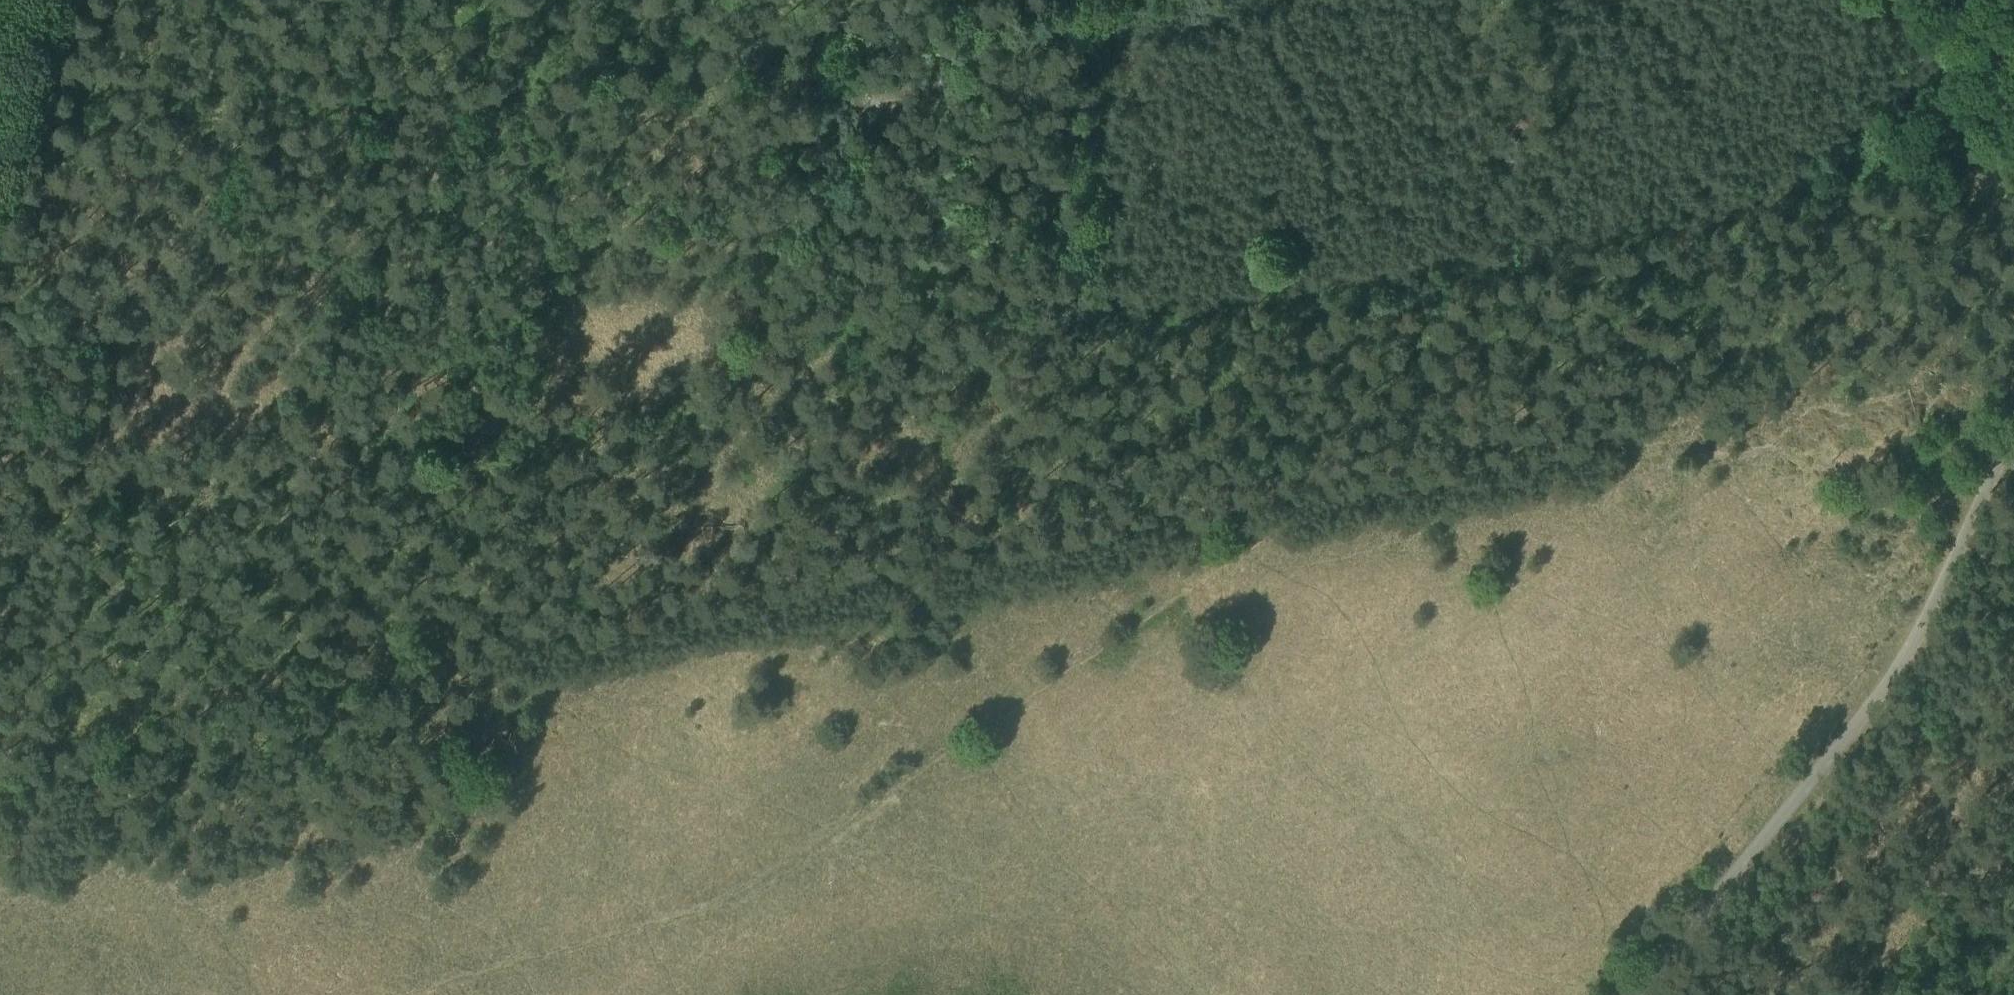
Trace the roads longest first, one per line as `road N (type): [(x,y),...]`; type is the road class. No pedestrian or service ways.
road 1 (track): [(1645,994),(1905,652),(2013,426)]

